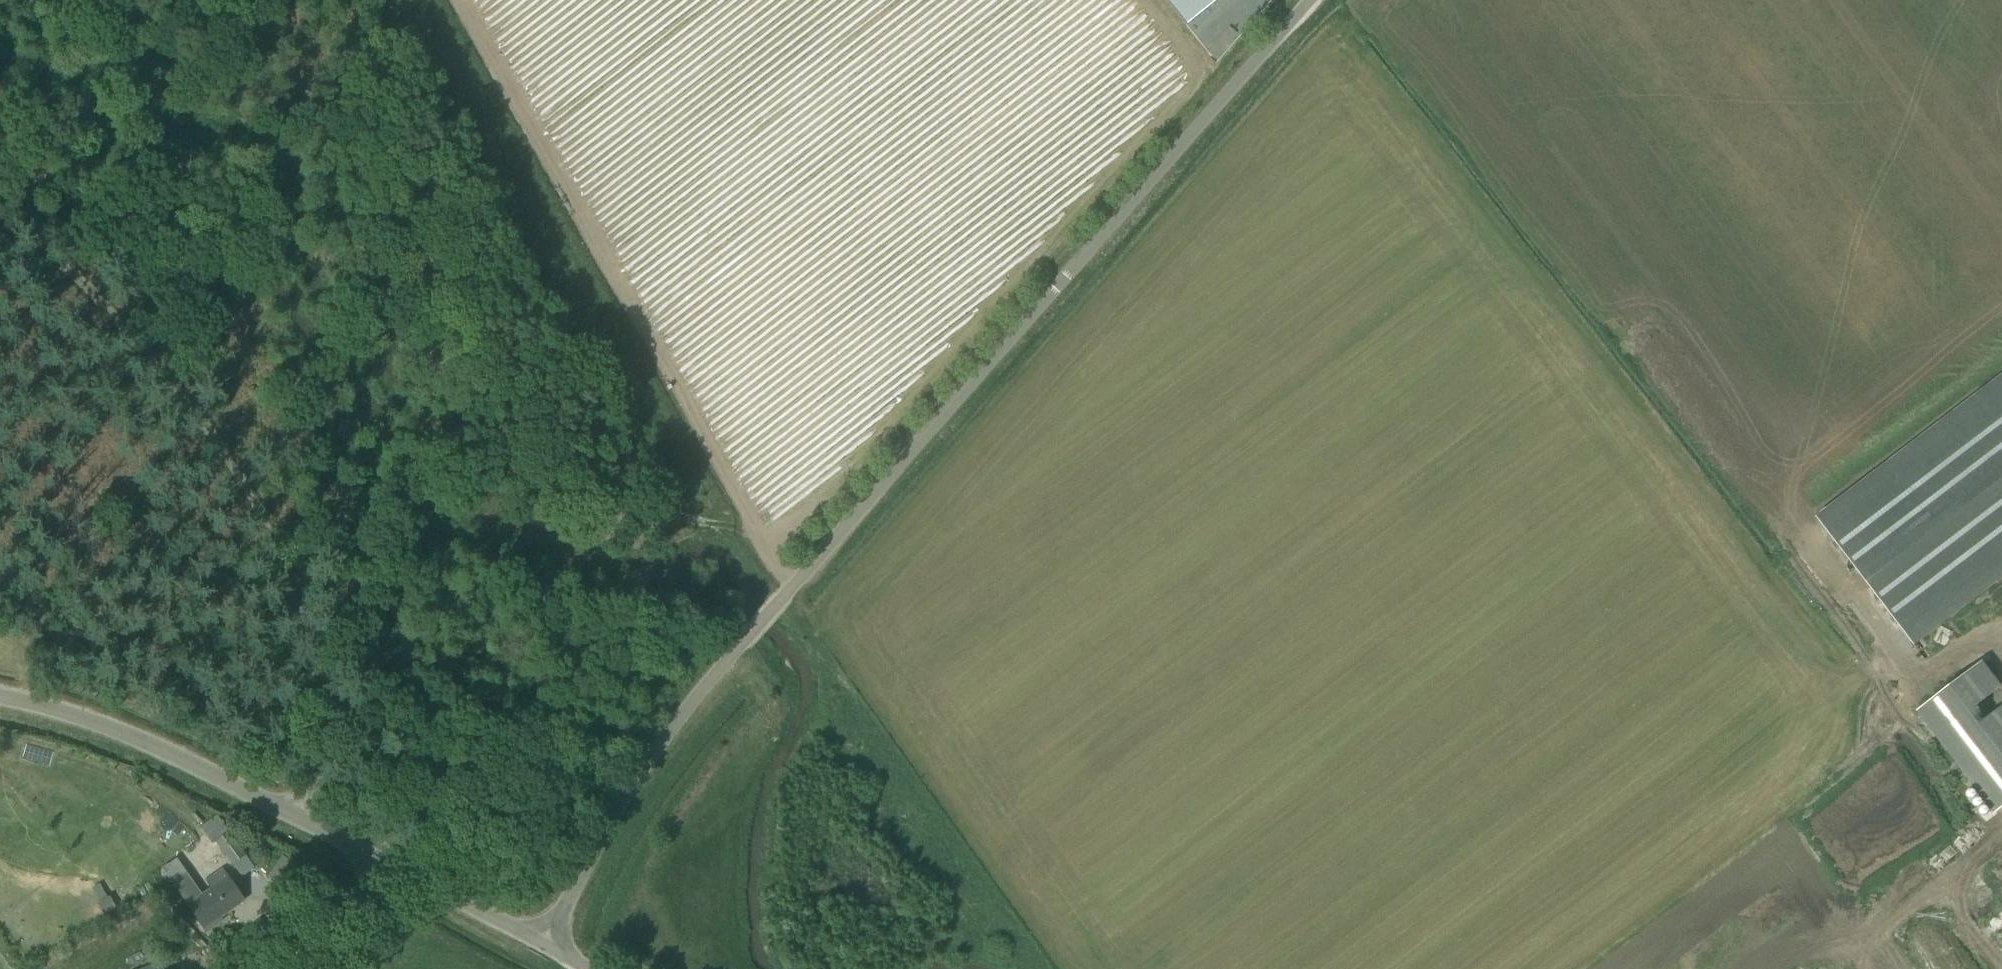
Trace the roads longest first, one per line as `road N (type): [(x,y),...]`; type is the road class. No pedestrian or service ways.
road 1 (unclassified): [(547,948),(598,840),(650,760),(1312,0)]
road 2 (unclassified): [(301,818),(329,760),(329,671),(320,626),(270,515),(166,355),(113,293),(57,244),(0,211)]
road 3 (unclassified): [(0,697),(159,738),(301,818)]
road 4 (unclassified): [(547,948),(415,875)]
road 5 (unclassified): [(415,875),(309,968)]
road 6 (unclassified): [(415,875),(301,818)]

